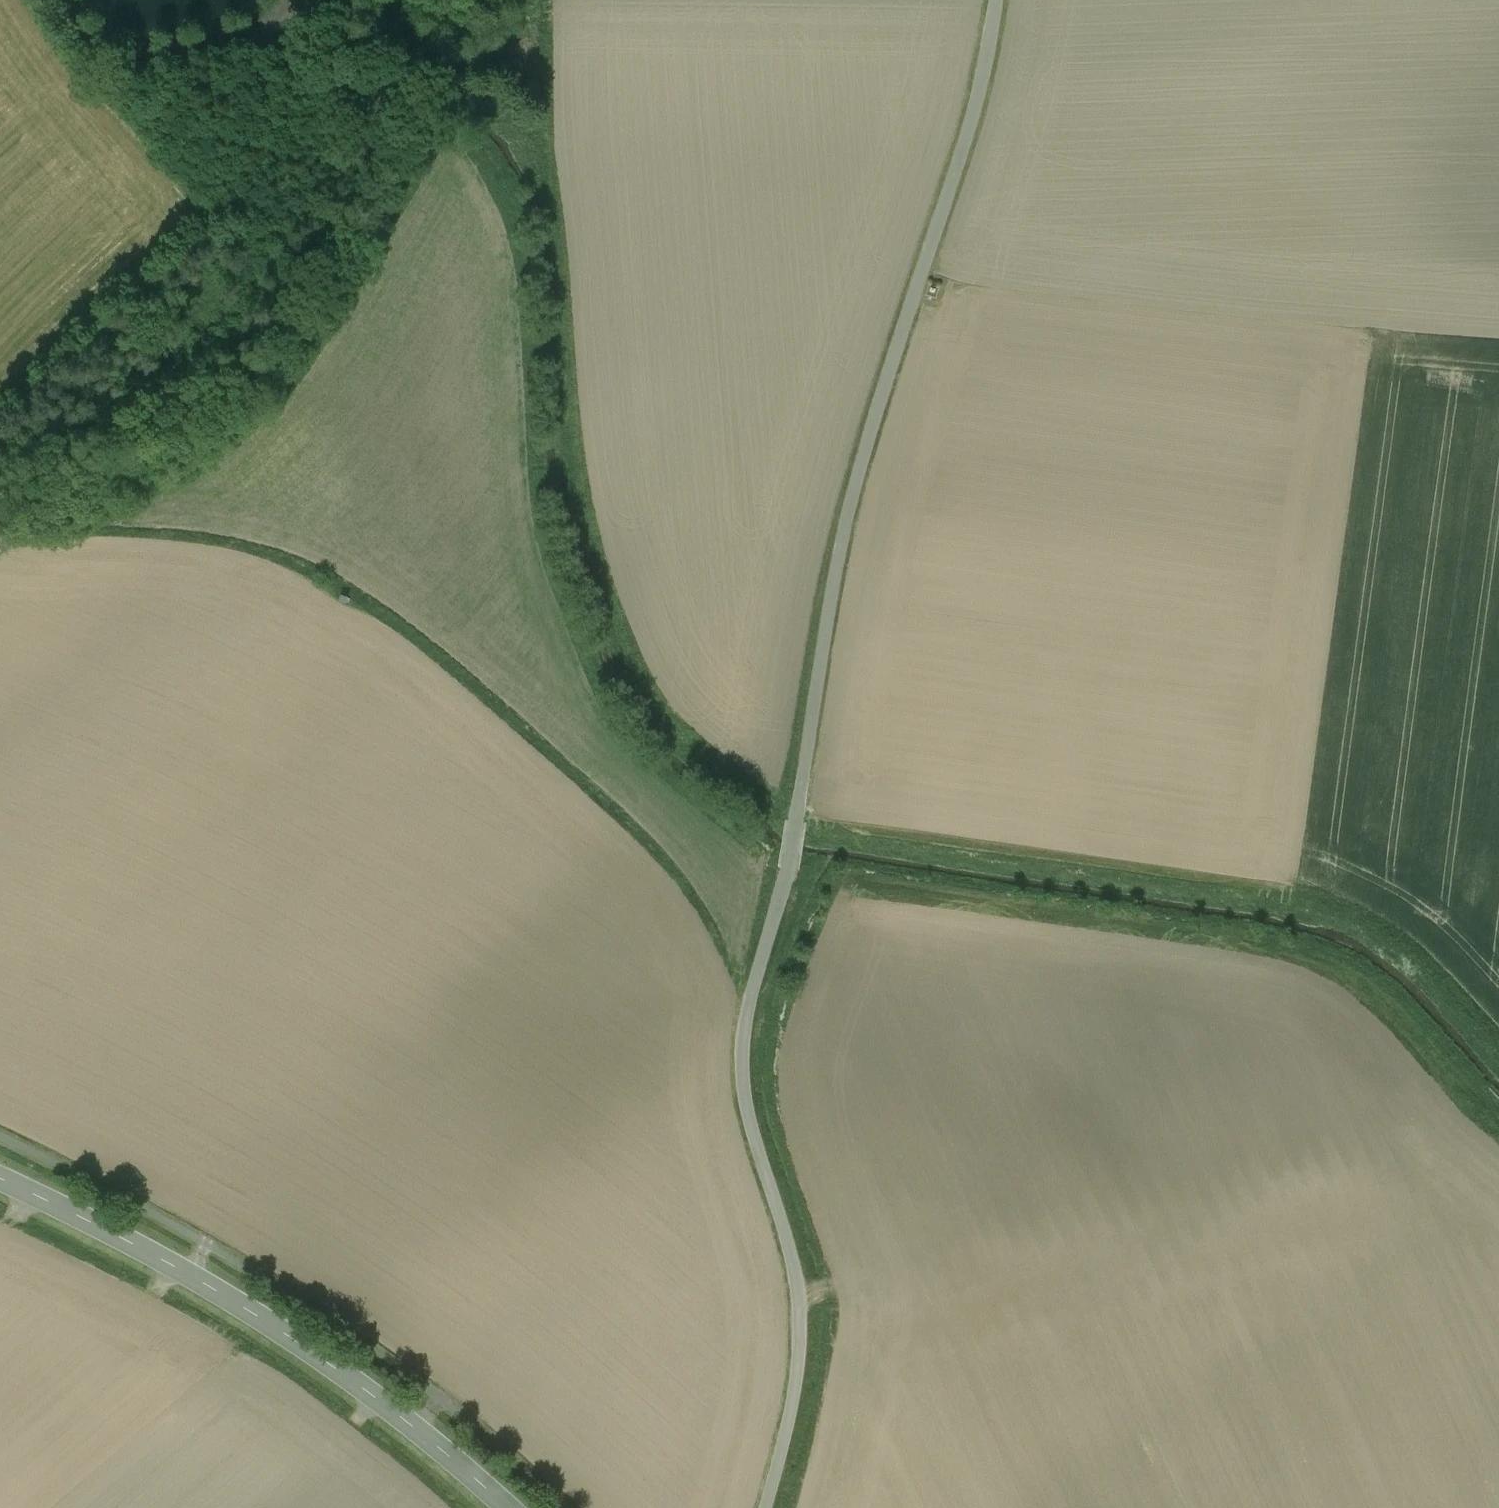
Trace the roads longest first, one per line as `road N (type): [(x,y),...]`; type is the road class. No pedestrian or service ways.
road 1 (unclassified): [(999,0),(964,144),(843,530),(788,870),(745,1006),(737,1059),(743,1092),(801,1309),(786,1440),(766,1507)]
road 2 (tertiary): [(508,1507),(351,1381),(200,1281),(0,1178)]

